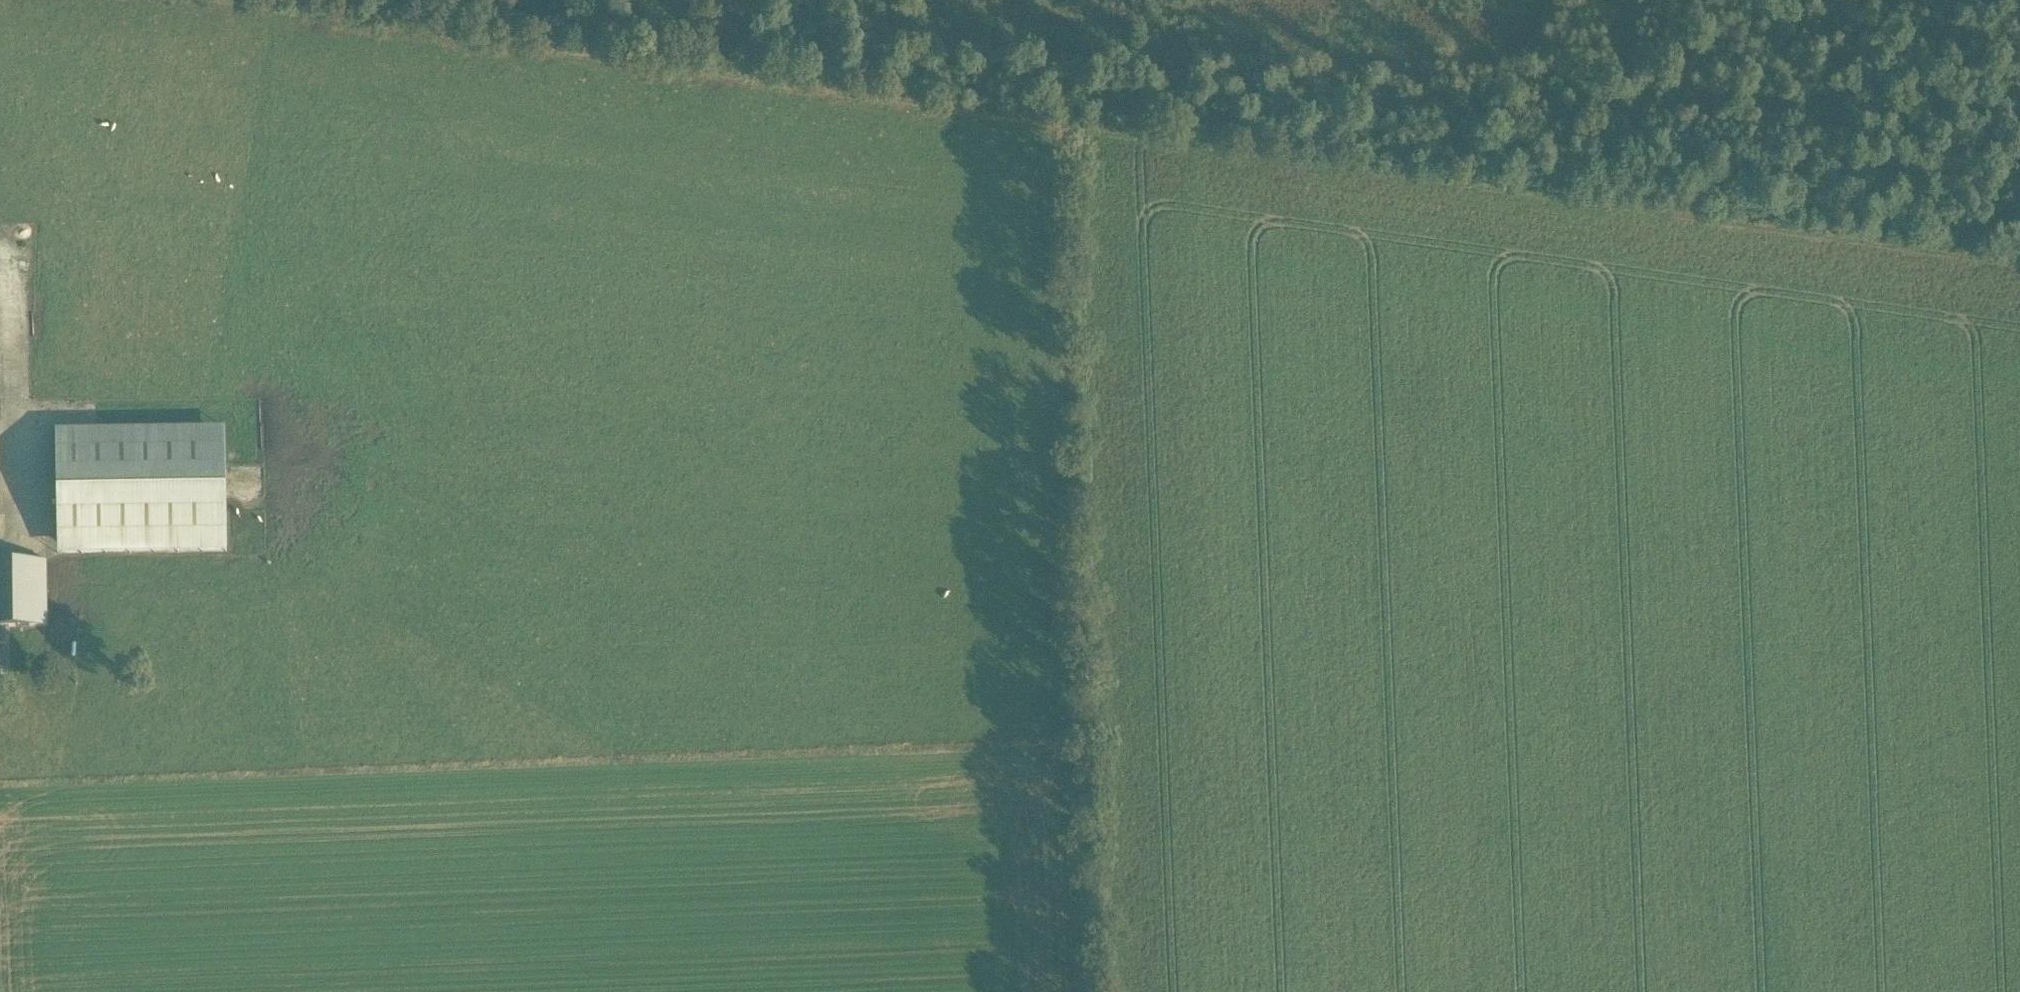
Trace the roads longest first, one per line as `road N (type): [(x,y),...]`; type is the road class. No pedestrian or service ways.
road 1 (track): [(1635,135),(894,32),(740,0)]
road 2 (track): [(2019,188),(1635,135)]
road 3 (track): [(1627,0),(1635,135)]

